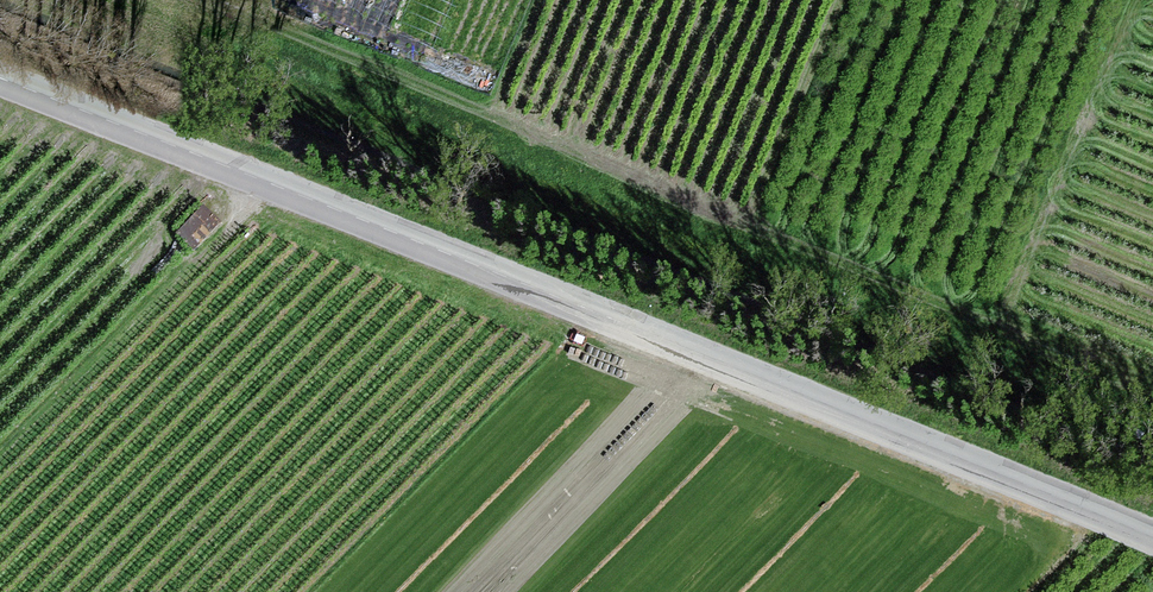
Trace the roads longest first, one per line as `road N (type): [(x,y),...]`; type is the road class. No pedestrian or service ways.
road 1 (unclassified): [(1152,539),(0,79)]
road 2 (track): [(249,8),(1152,390)]

